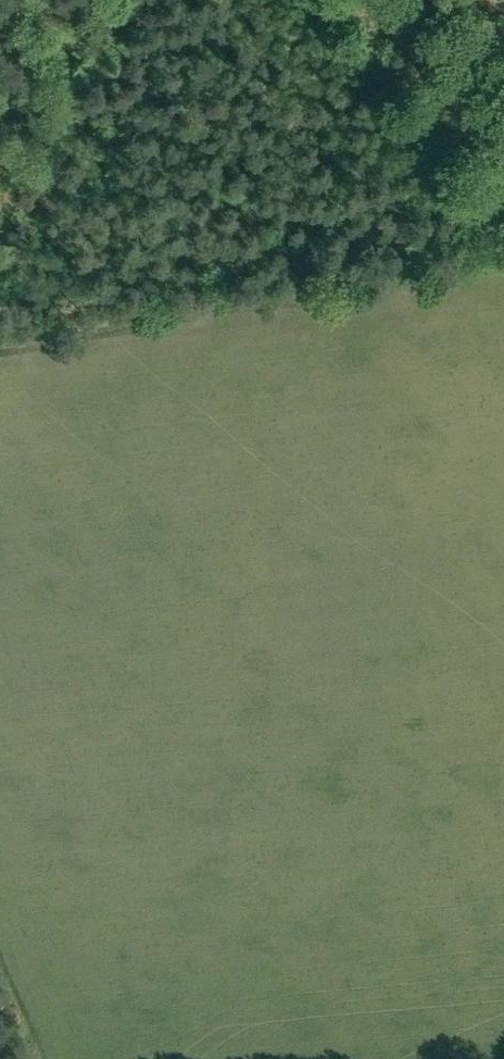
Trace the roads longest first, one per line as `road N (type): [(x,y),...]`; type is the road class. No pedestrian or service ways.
road 1 (tertiary): [(503,139),(381,0)]

